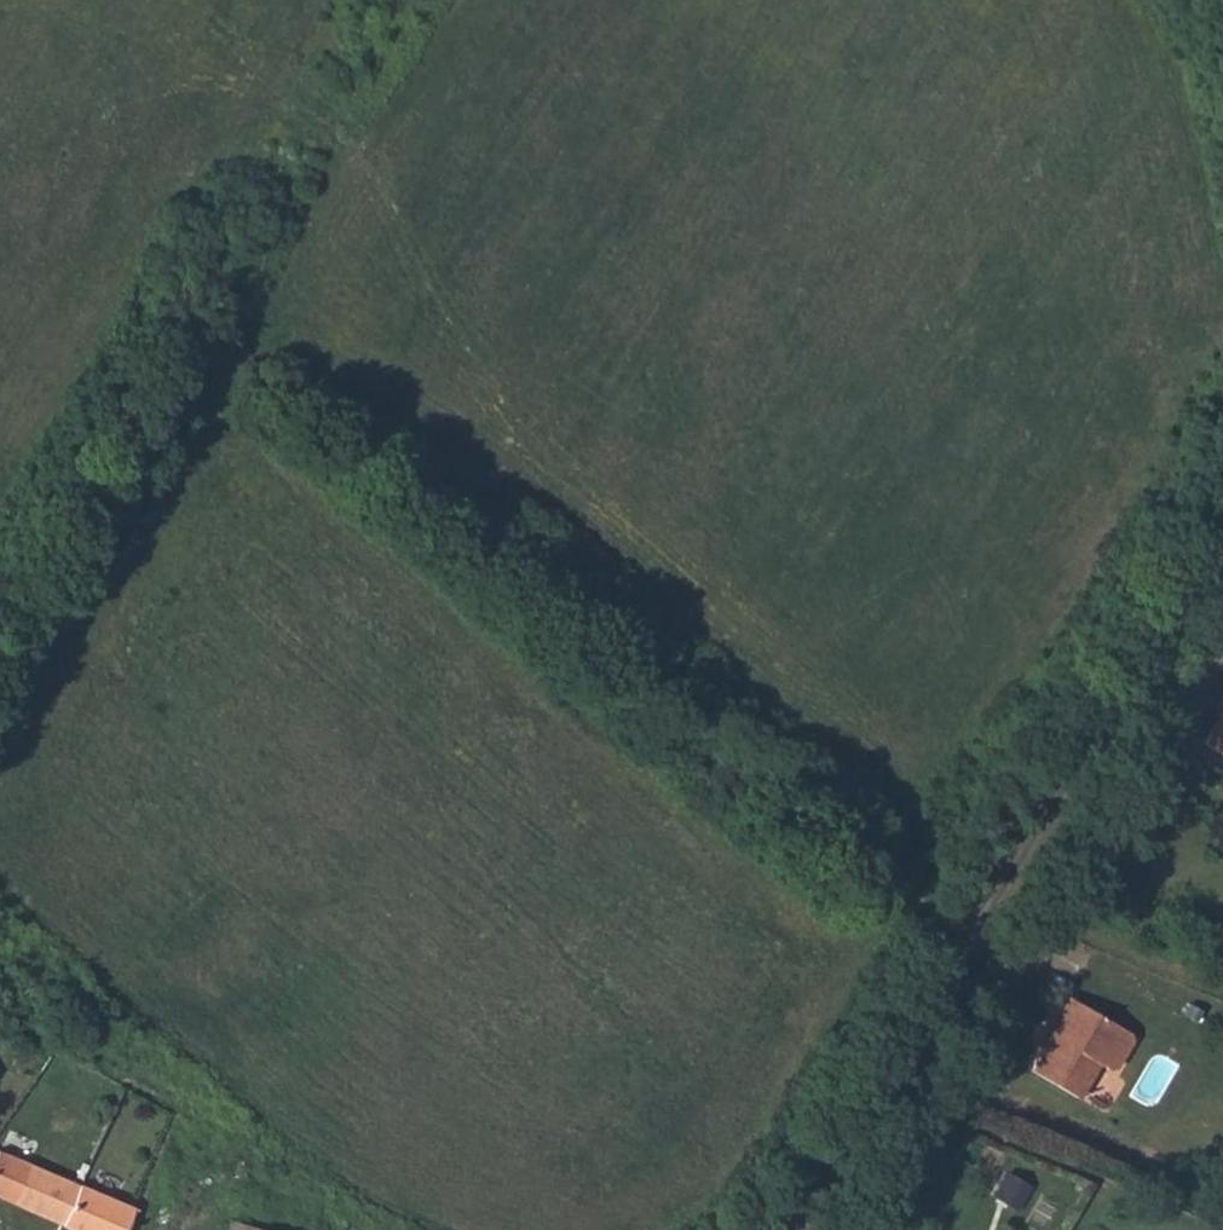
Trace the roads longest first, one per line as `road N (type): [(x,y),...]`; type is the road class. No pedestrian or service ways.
road 1 (unclassified): [(1222,515),(794,1229)]

